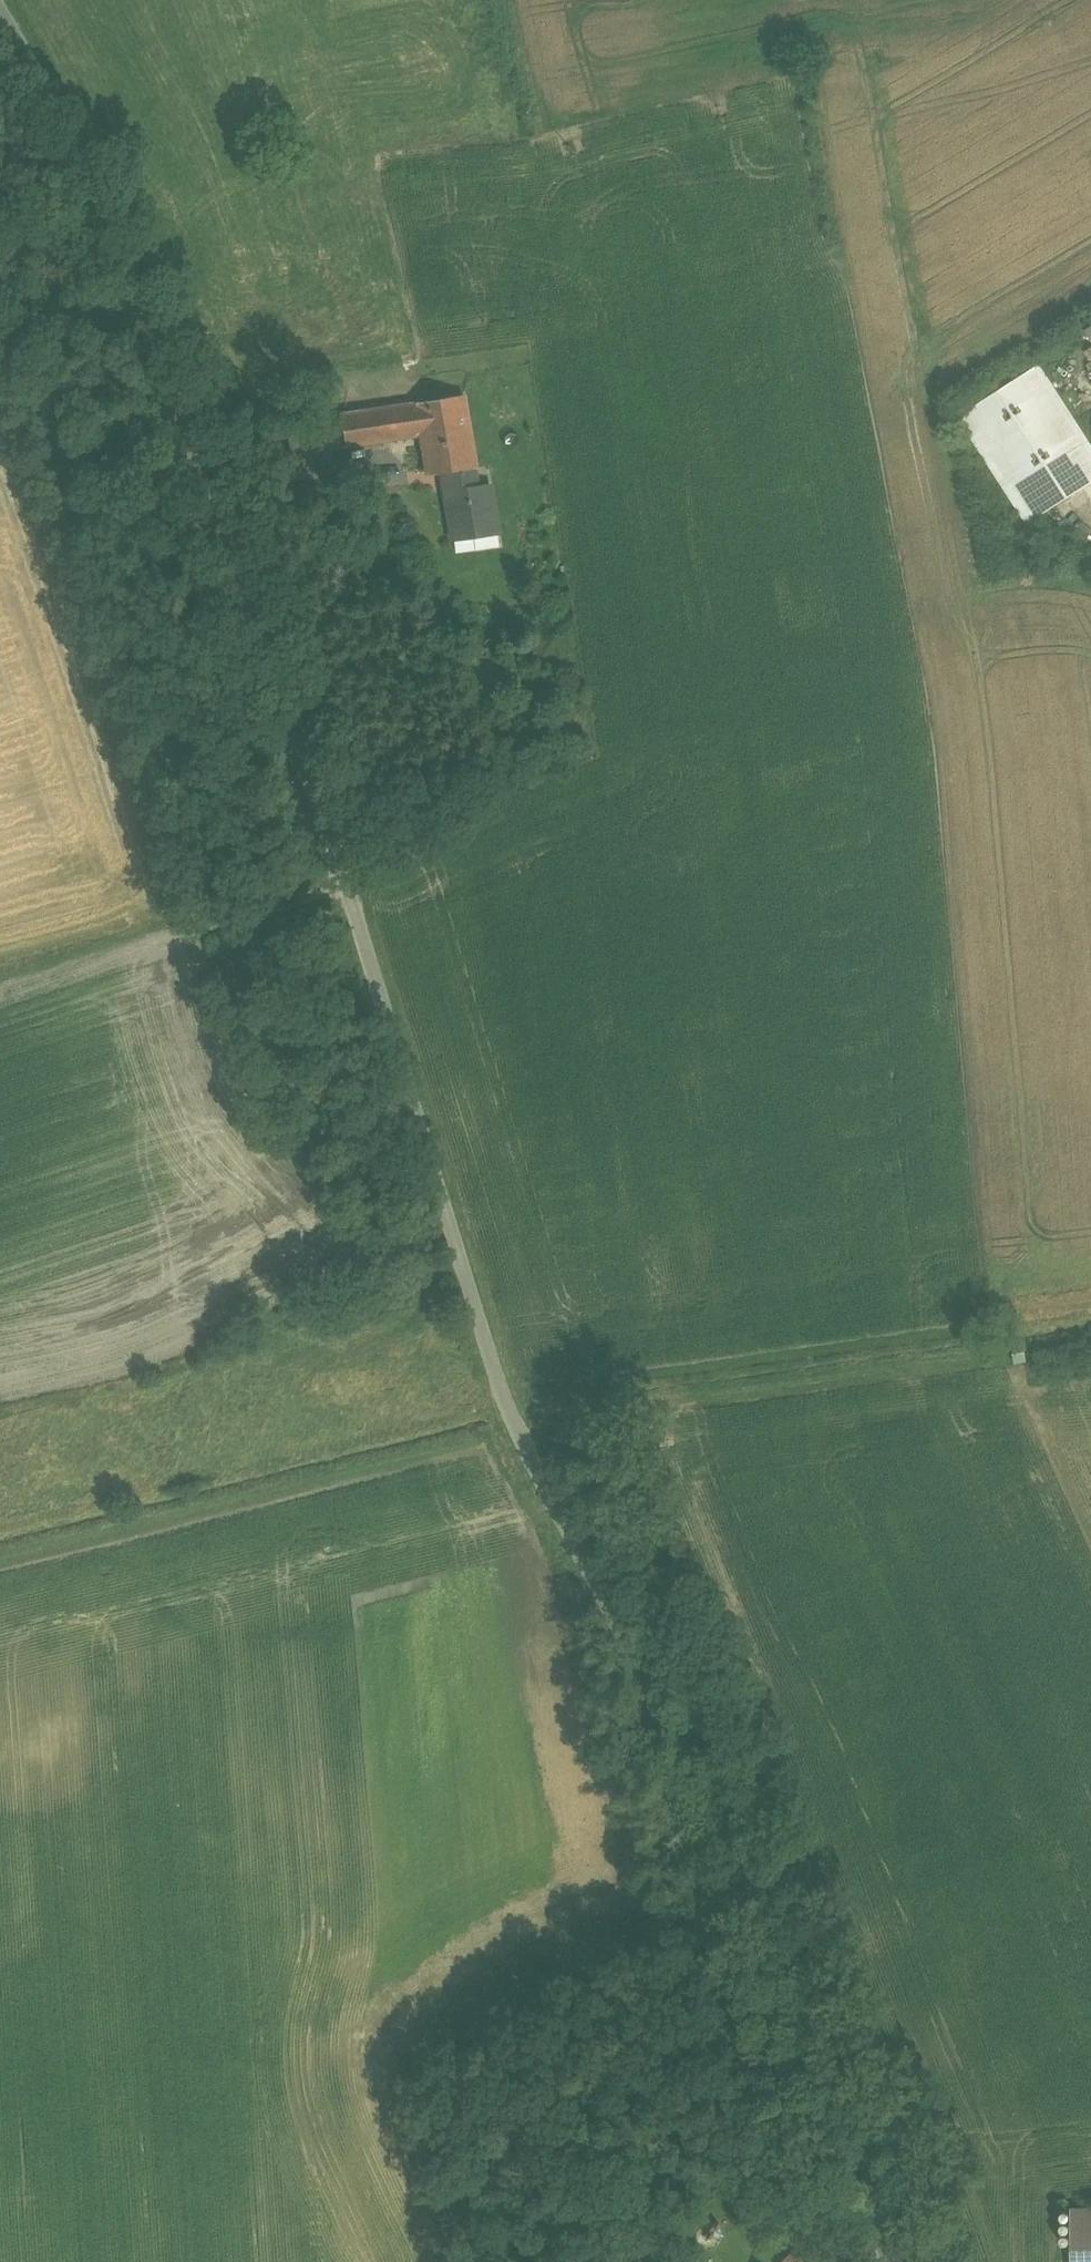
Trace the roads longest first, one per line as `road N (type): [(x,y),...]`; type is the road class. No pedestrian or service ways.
road 1 (residential): [(907,2261),(828,2062),(525,1422),(81,154),(0,12)]

